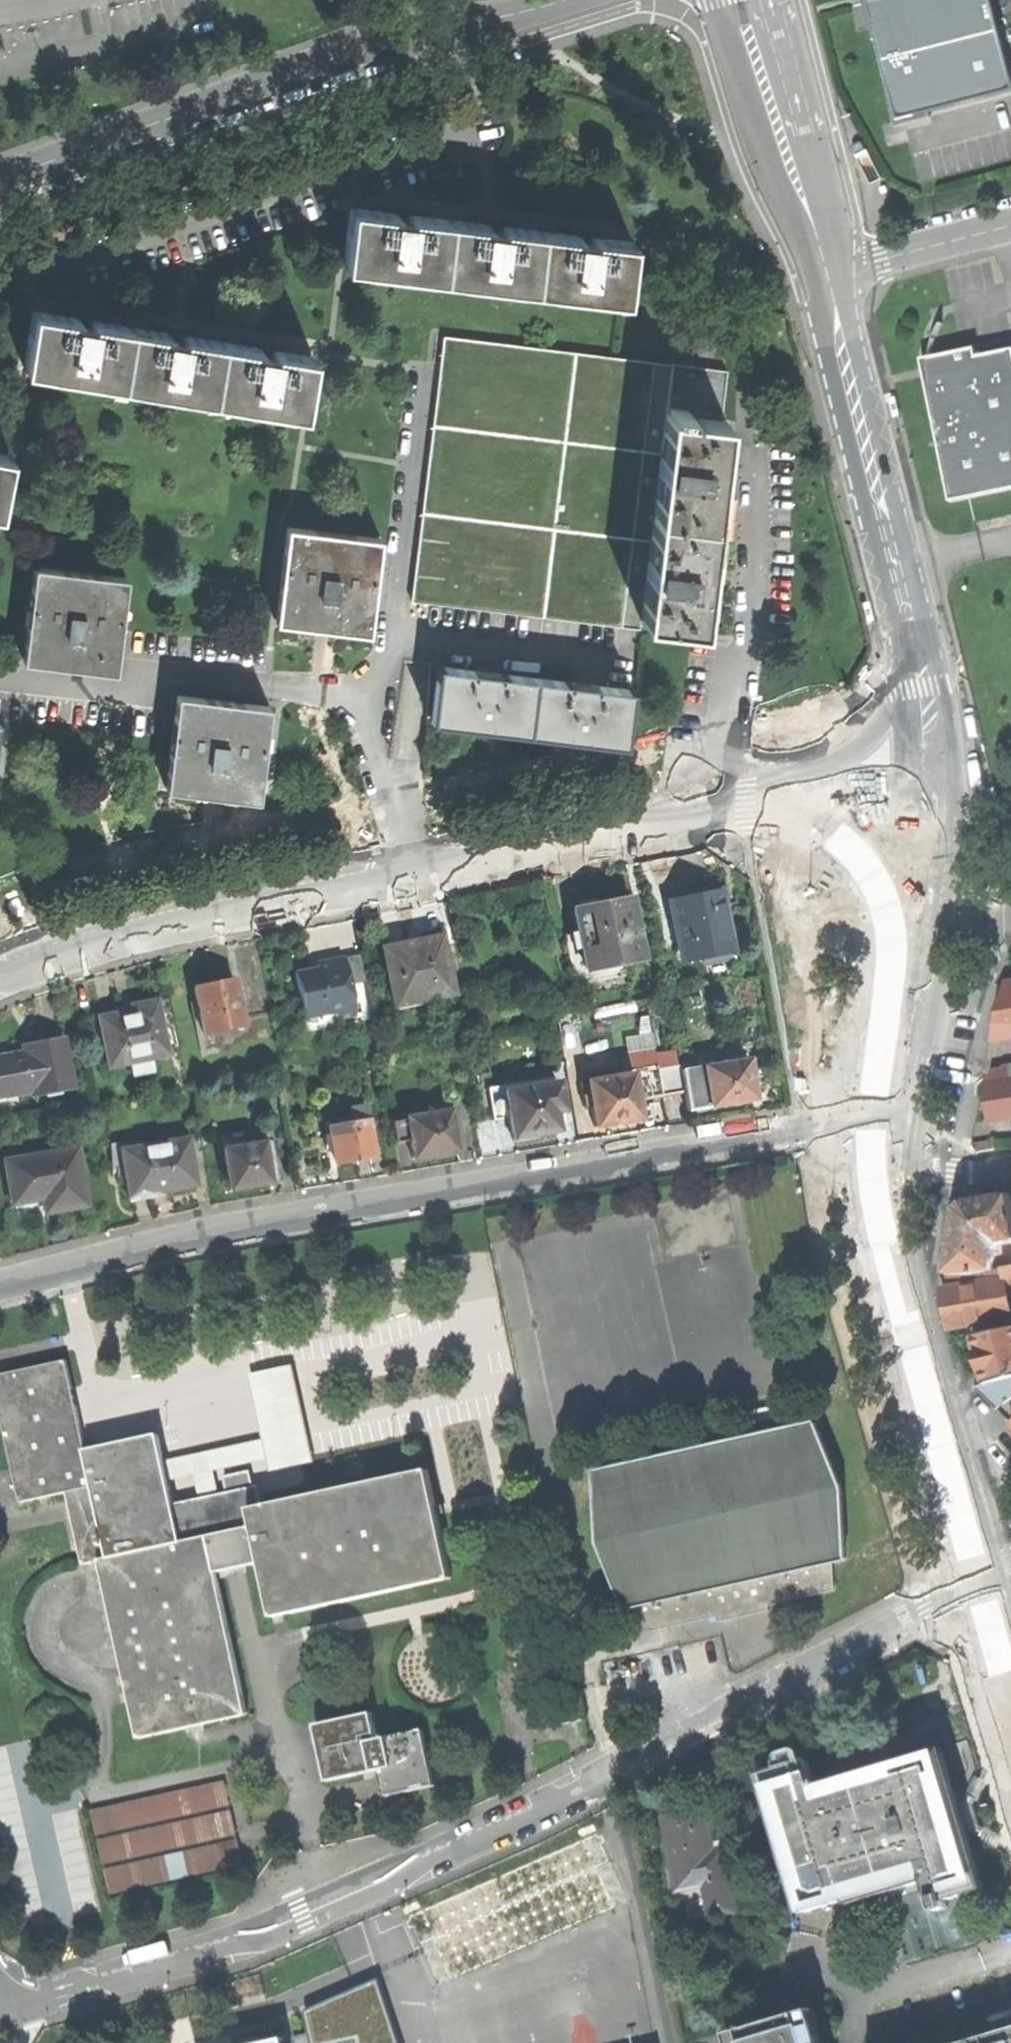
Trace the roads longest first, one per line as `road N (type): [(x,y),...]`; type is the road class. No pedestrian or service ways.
road 1 (unclassified): [(958,1598),(530,1816),(254,1938),(0,2009)]
road 2 (residential): [(860,757),(208,893),(0,954)]
road 3 (residential): [(842,1135),(822,1127),(196,1234),(0,1284)]
road 4 (tertiary): [(567,0),(438,26),(0,179)]
road 5 (tertiary): [(842,1135),(861,1259),(958,1598)]
road 6 (tertiary): [(925,686),(827,272)]
road 7 (tertiary): [(1002,1564),(899,1159)]
road 8 (tertiary): [(899,1159),(901,1096),(936,914),(940,773)]
road 9 (tertiary): [(918,759),(863,976),(842,1135)]
road 10 (tertiary): [(718,0),(777,183),(827,272)]
road 11 (tertiary): [(827,272),(819,185),(768,0)]
road 12 (tertiary): [(958,1598),(1010,1782)]
road 13 (unclassified): [(827,272),(1010,225)]

